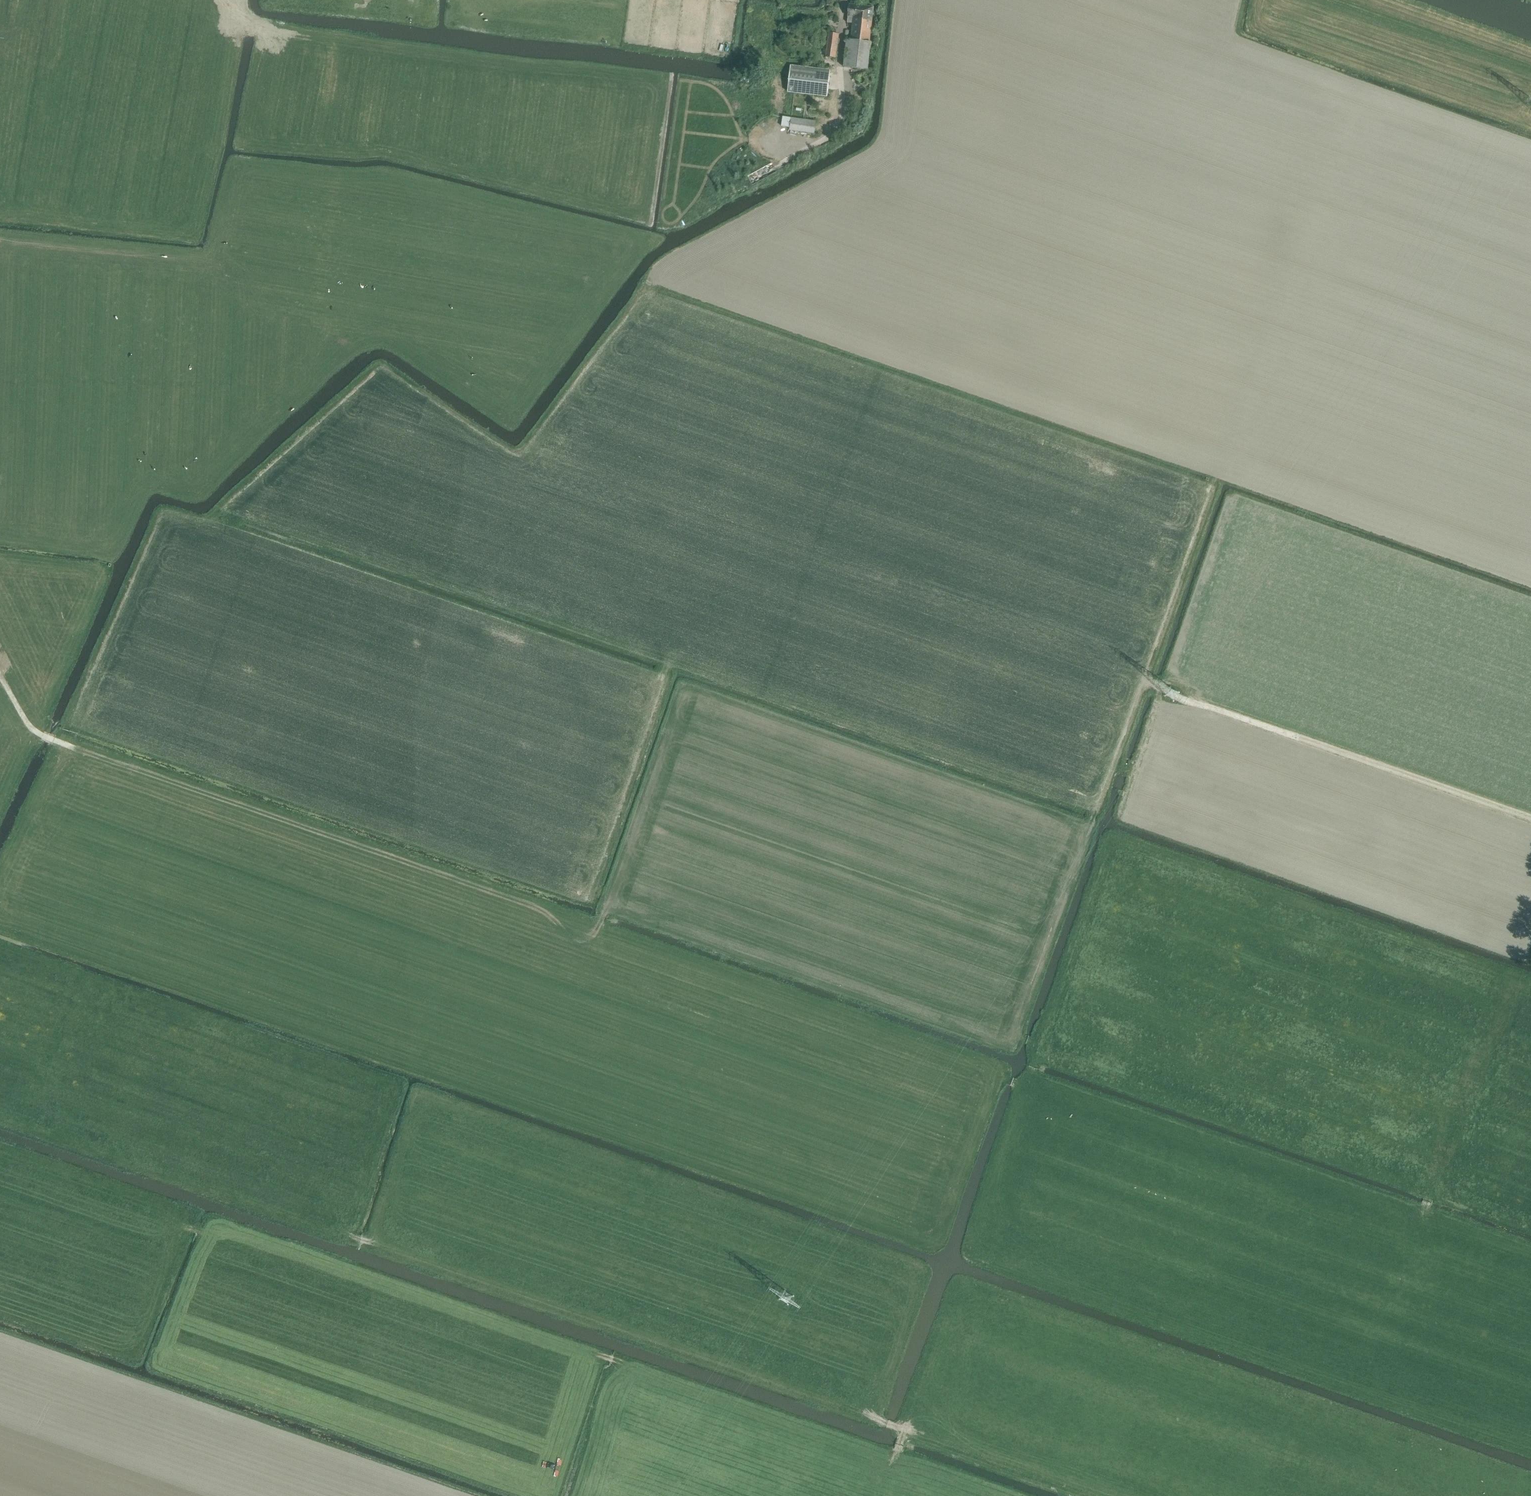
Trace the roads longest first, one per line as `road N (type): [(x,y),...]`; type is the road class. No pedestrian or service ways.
road 1 (track): [(597,929),(44,737),(0,674)]
road 2 (track): [(1094,828),(1144,685),(1530,819)]

